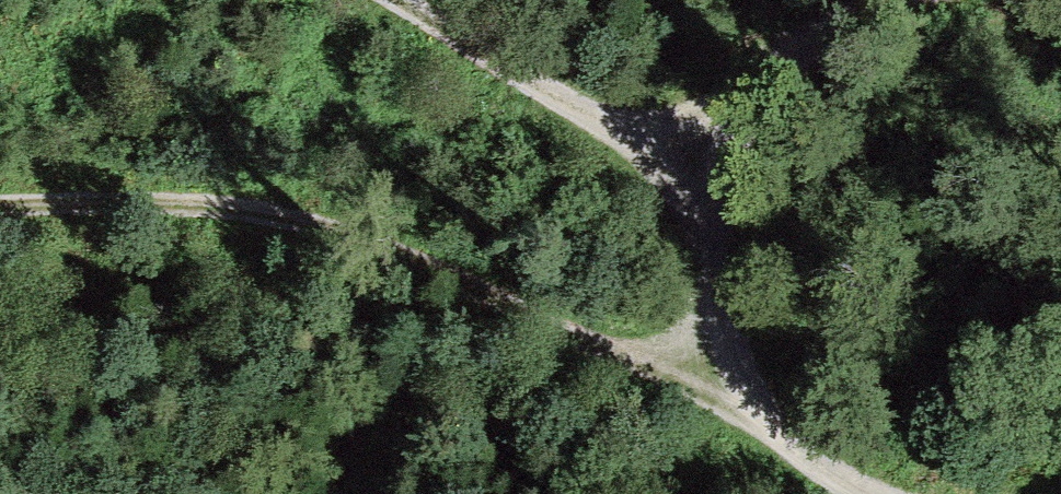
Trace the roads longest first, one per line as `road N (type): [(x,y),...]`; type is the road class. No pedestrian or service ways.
road 1 (track): [(0,208),(207,201),(302,218),(735,401)]
road 2 (track): [(895,0),(838,25),(728,108),(698,180),(702,299),(735,401)]
road 3 (track): [(698,180),(383,0)]
road 4 (track): [(735,401),(815,482),(861,493)]

